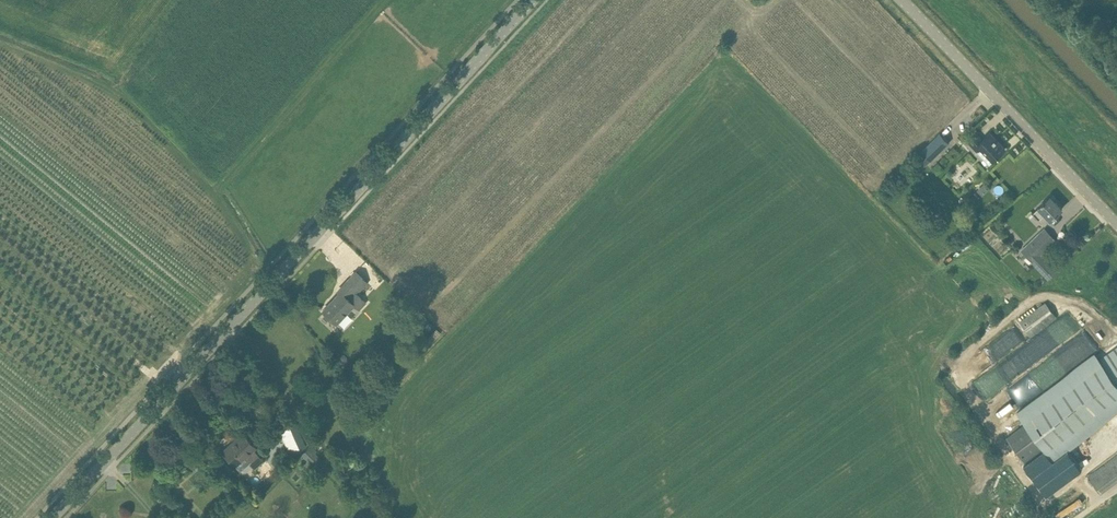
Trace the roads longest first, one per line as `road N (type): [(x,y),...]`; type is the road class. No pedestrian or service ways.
road 1 (unclassified): [(54,517),(535,0)]
road 2 (unclassified): [(1116,223),(899,0)]

